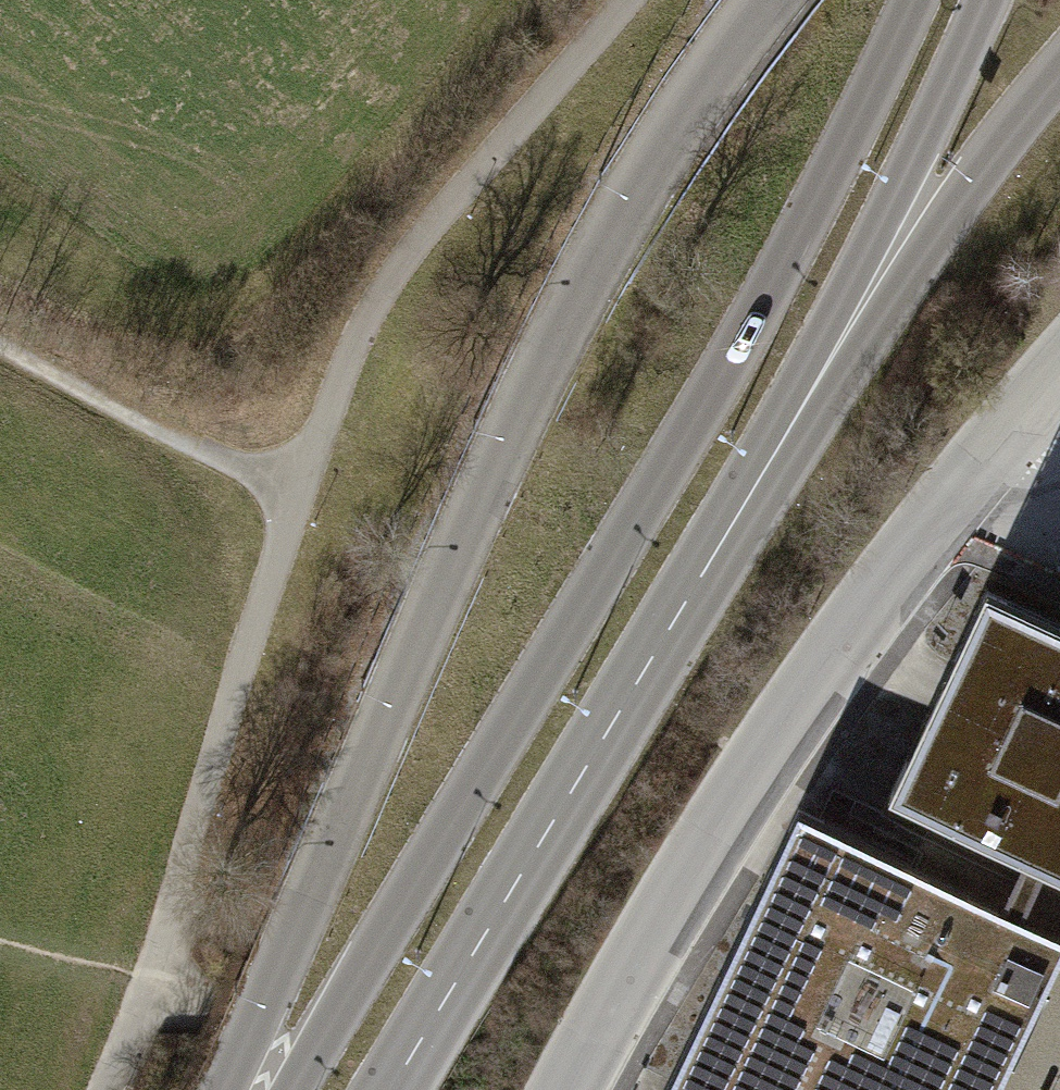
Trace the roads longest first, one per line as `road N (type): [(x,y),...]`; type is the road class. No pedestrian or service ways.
road 1 (tertiary): [(913,0),(796,240),(293,1089)]
road 2 (tertiary): [(758,0),(545,360),(221,1089)]
road 3 (track): [(629,0),(372,307),(295,494),(151,980)]
road 4 (unclassified): [(568,1089),(735,812),(951,504),(1059,380)]
road 5 (tertiary): [(702,574),(984,0)]
road 6 (tertiary): [(702,574),(976,173),(1059,75)]
road 7 (tertiary): [(390,1089),(702,574)]
road 8 (track): [(0,343),(295,494)]

